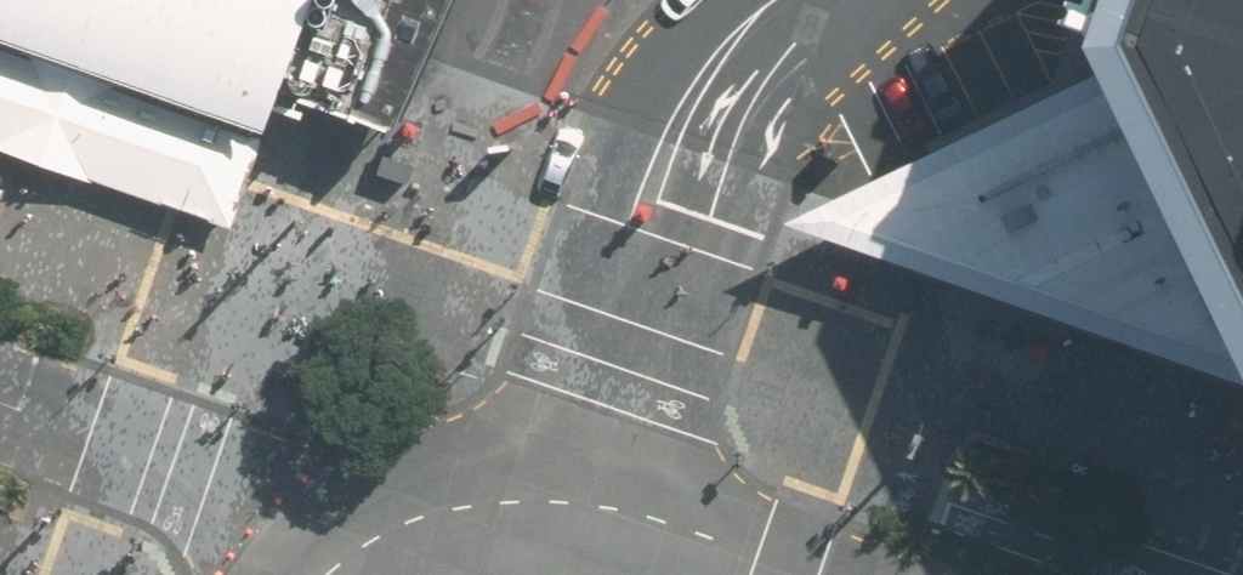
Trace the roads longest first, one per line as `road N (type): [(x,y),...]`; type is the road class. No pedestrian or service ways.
road 1 (residential): [(478,530),(558,420),(685,119),(739,38),(780,0)]
road 2 (residential): [(0,385),(265,472),(478,530)]
road 3 (secondary): [(640,574),(478,530)]

